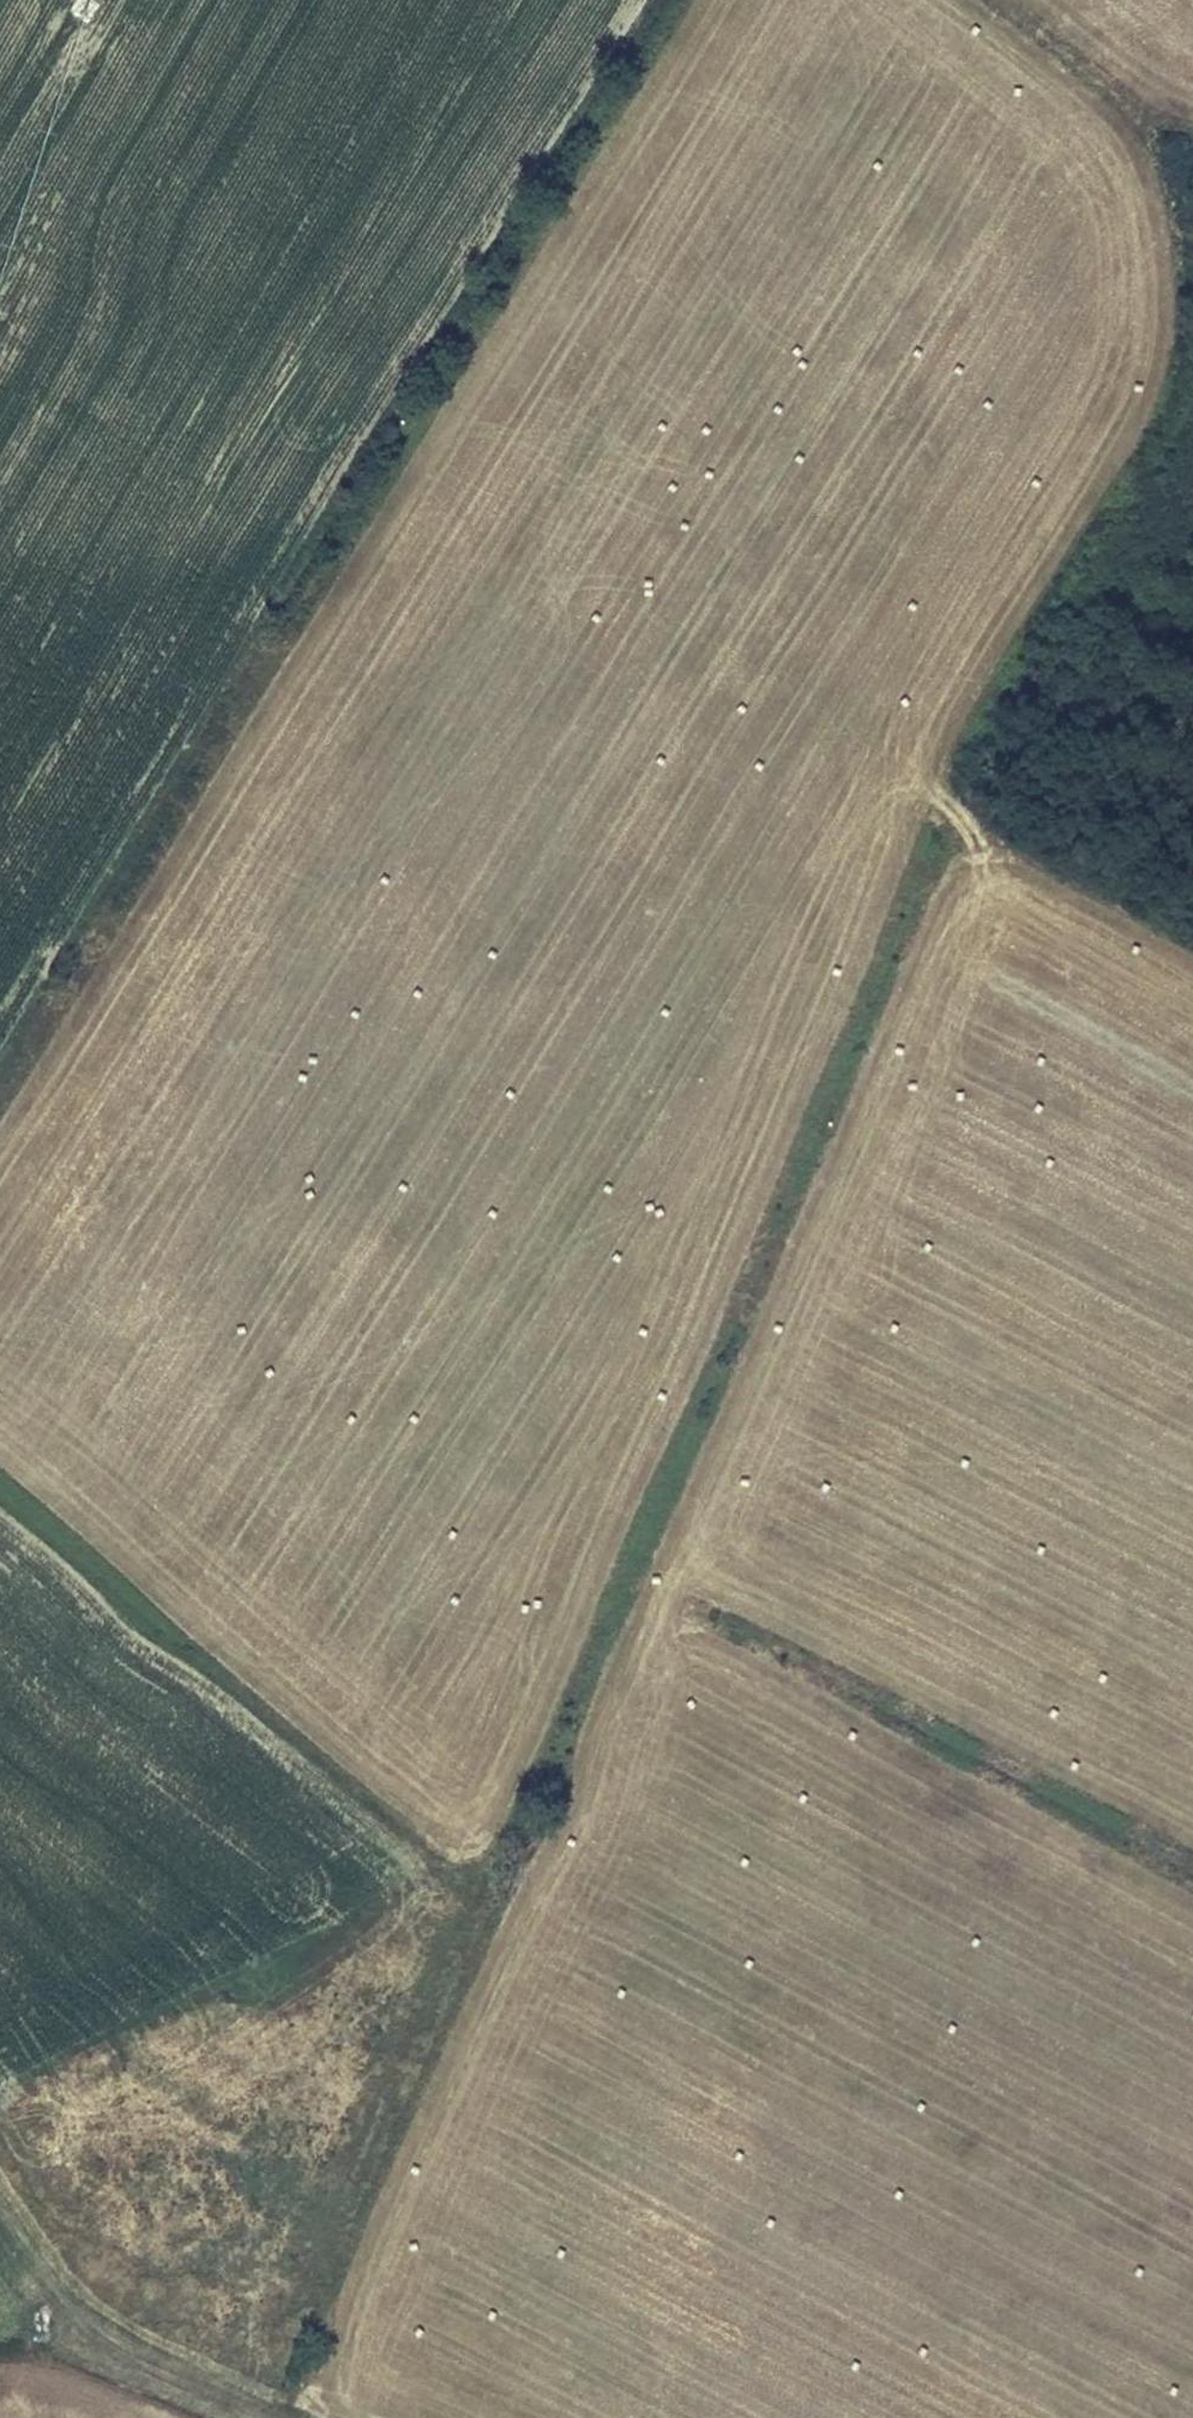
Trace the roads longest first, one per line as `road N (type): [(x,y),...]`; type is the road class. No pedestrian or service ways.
road 1 (track): [(0,2234),(72,2324),(283,2417)]

